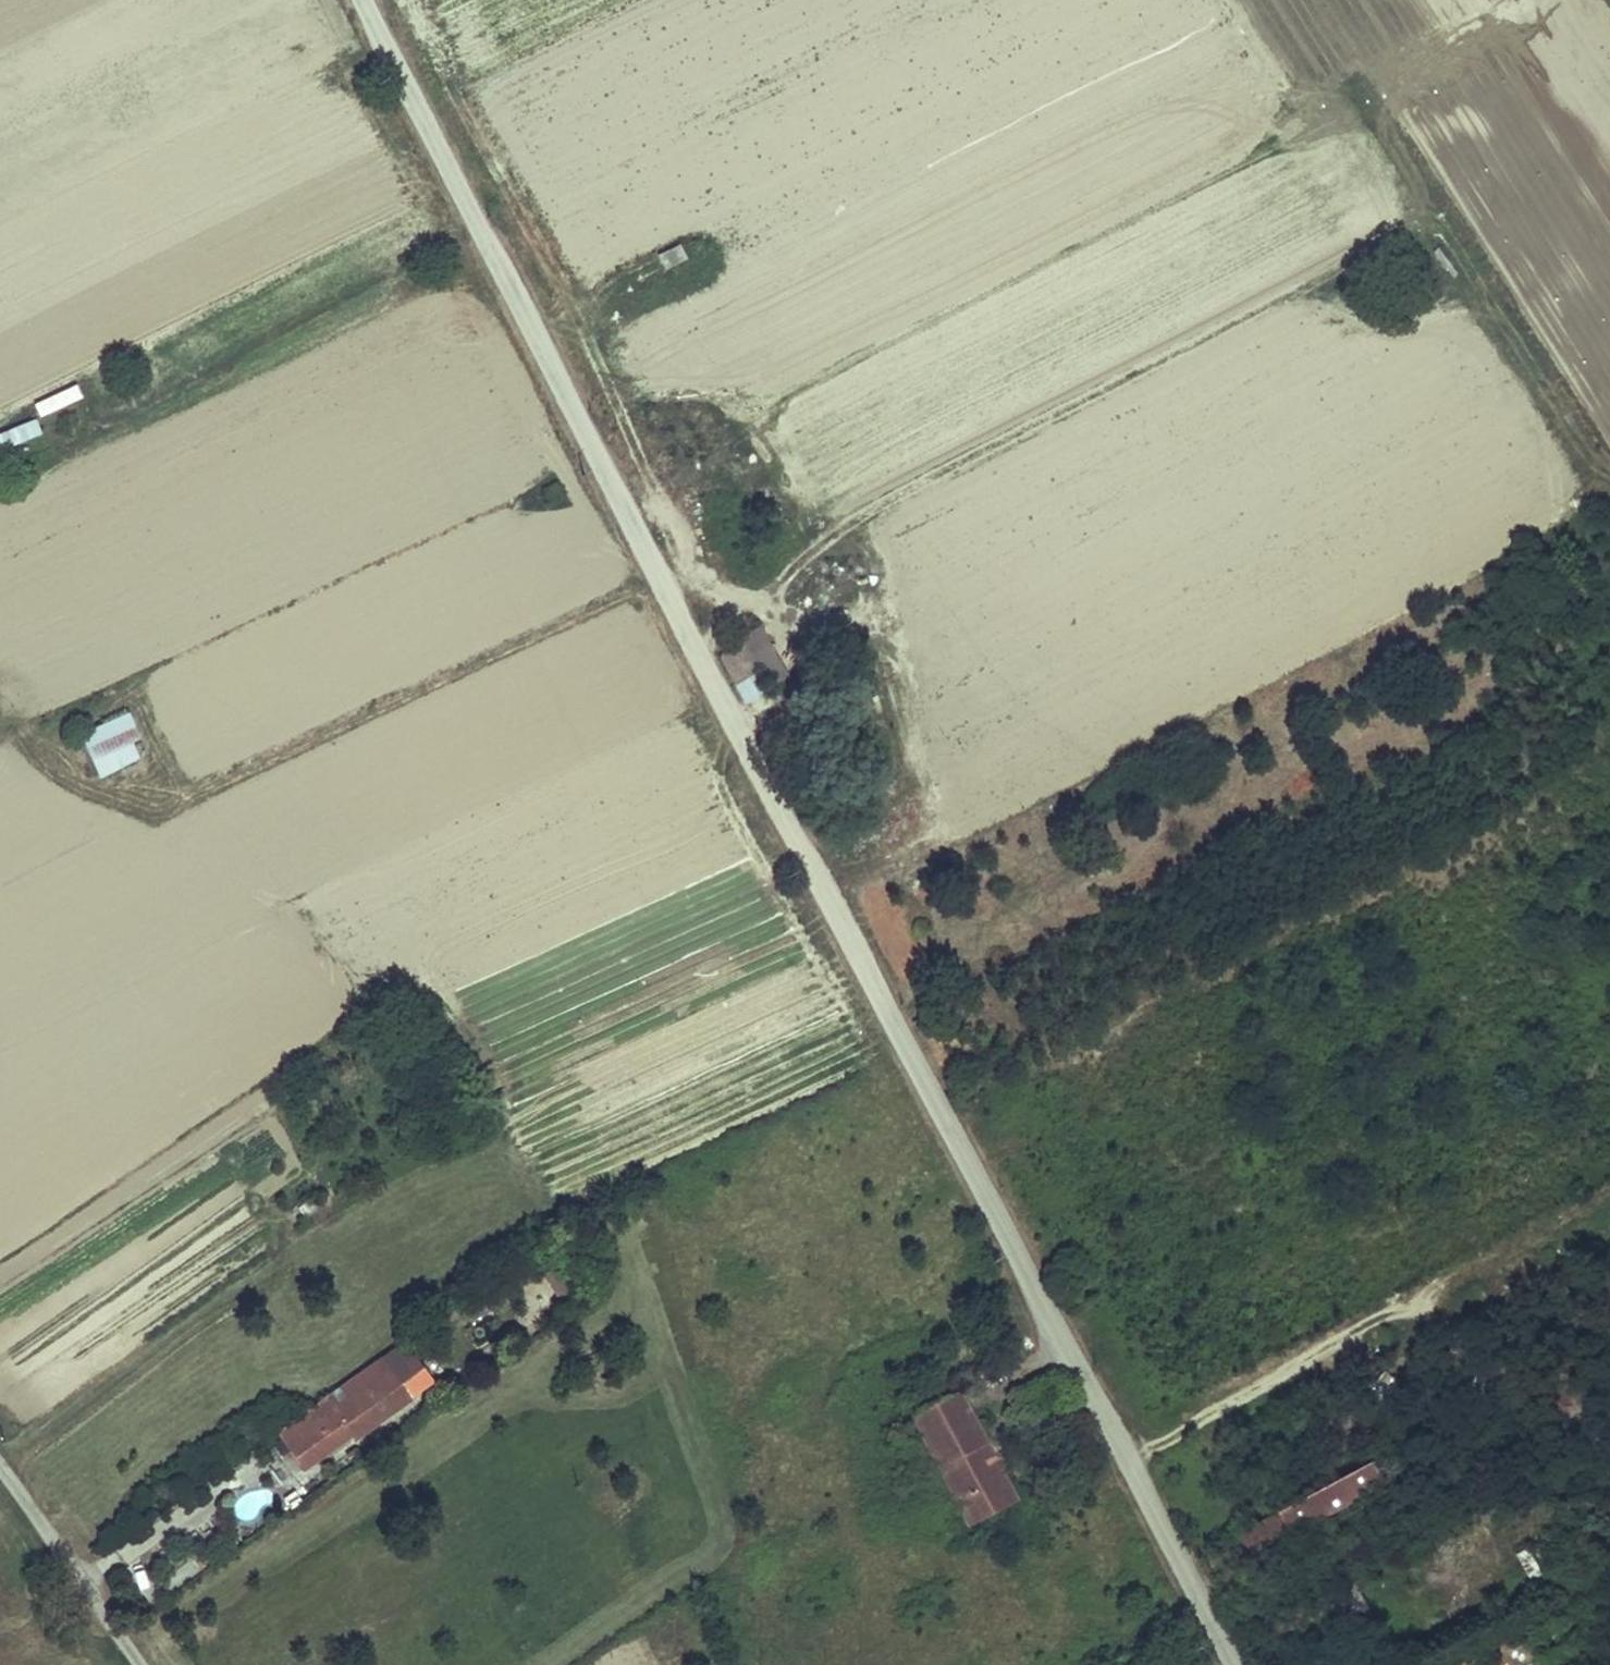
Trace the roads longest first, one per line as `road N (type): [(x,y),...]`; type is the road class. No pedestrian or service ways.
road 1 (unclassified): [(1228,1664),(760,785),(364,0)]
road 2 (unclassified): [(141,1664),(0,1465)]

